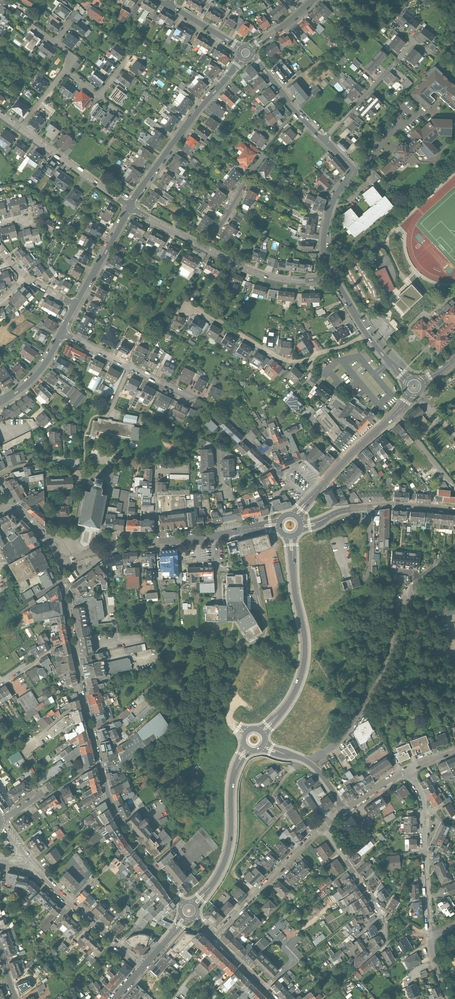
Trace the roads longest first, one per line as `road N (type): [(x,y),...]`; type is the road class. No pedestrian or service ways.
road 1 (tertiary): [(183,904),(117,818),(60,564)]
road 2 (tertiary): [(262,732),(289,702),(304,660),(290,536)]
road 3 (residential): [(307,762),(342,737),(381,677),(400,608),(413,593)]
road 4 (residential): [(367,335),(291,361),(188,309)]
road 5 (residential): [(131,205),(246,54)]
road 6 (tertiary): [(243,532),(119,546),(60,564)]
road 7 (tertiary): [(194,904),(226,856),(233,778),(247,748)]
road 8 (residential): [(405,770),(423,802),(429,934)]
road 9 (residential): [(29,864),(143,967)]
road 10 (residential): [(331,272),(328,216),(353,171),(324,140)]
road 11 (residential): [(62,334),(195,400)]
road 12 (tertiary): [(295,515),(396,414)]
road 13 (residential): [(21,127),(131,205)]
road 14 (residential): [(324,140),(414,41)]
road 15 (residential): [(205,247),(272,275),(313,280),(331,272)]

